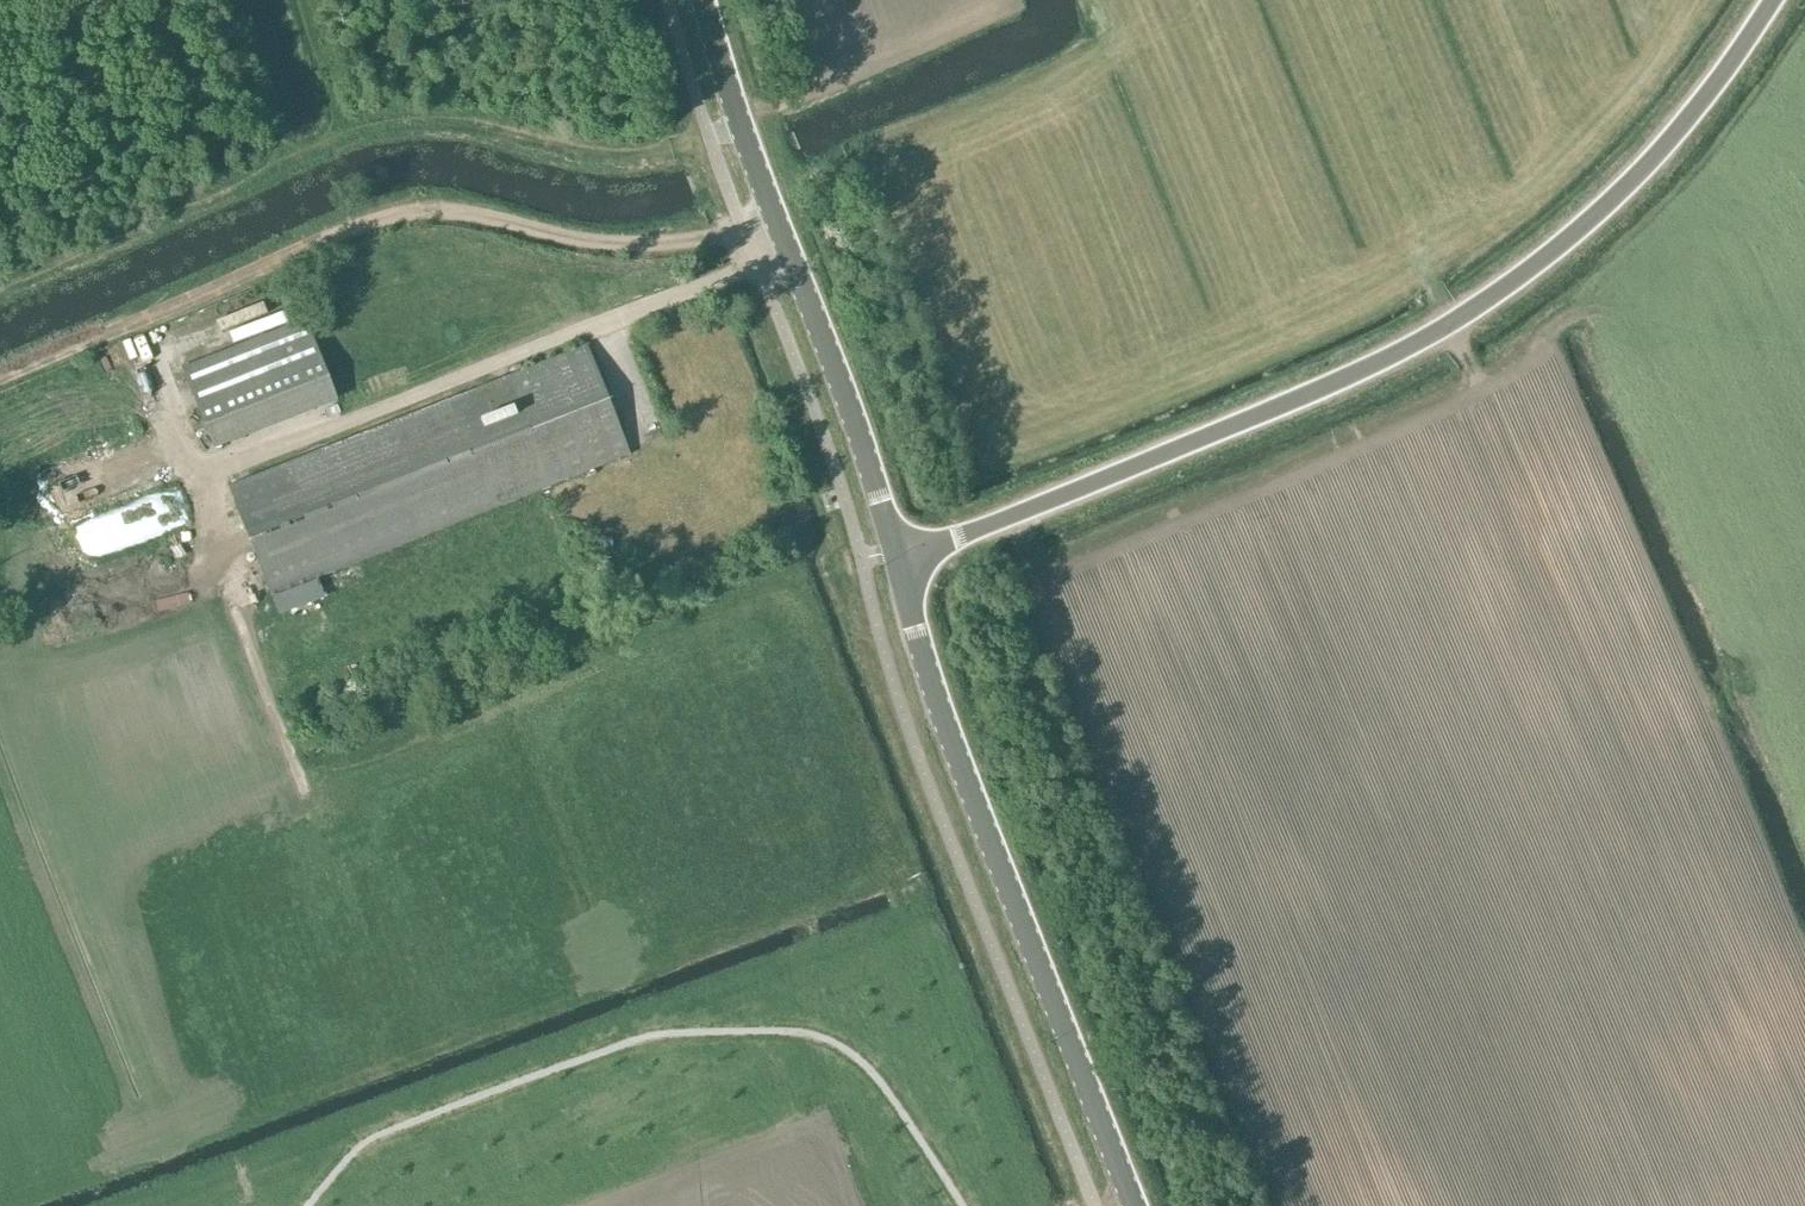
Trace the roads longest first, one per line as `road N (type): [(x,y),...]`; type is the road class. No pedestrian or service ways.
road 1 (unclassified): [(897,557),(1316,392),(1454,321),(1548,256),(1629,183),(1705,95),(1772,0)]
road 2 (track): [(0,377),(408,214),(462,212),(624,245),(722,238)]
road 3 (tertiary): [(1134,1205),(944,720),(897,557)]
road 4 (tertiary): [(897,557),(701,0)]

